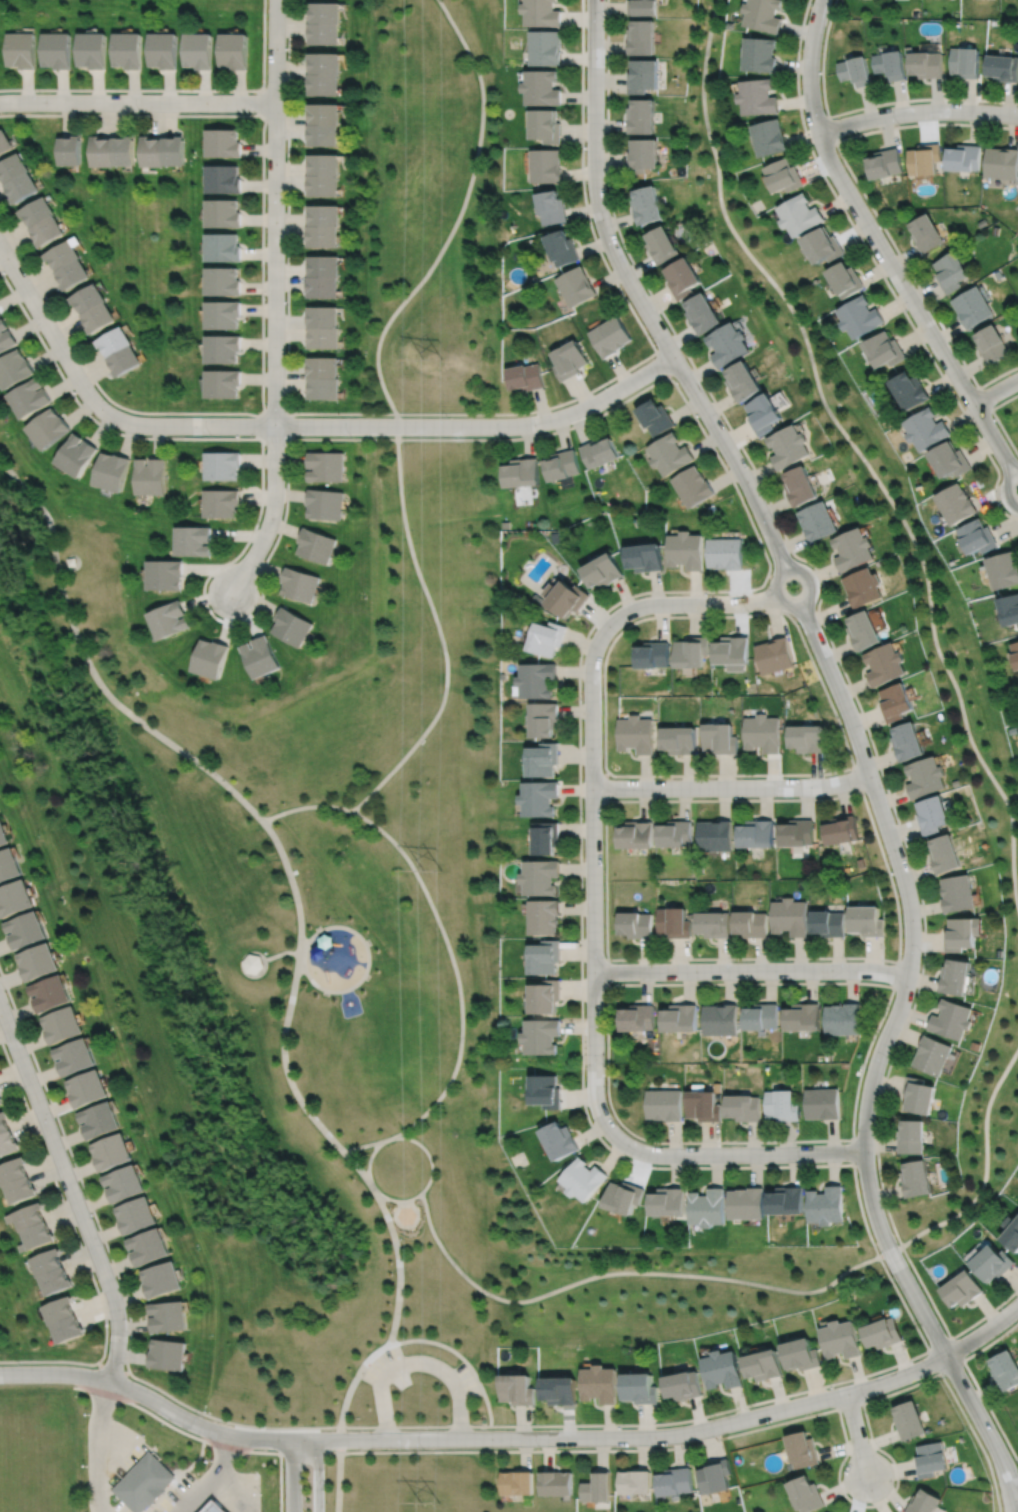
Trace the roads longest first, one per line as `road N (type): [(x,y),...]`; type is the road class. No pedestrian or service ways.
road 1 (residential): [(946,1355),(865,1388),(658,1437),(248,1437),(204,1426),(102,1378),(0,1373)]
road 2 (residential): [(801,604),(853,726),(910,909),(908,975),(869,1093),(872,1200),(890,1251),(1003,1459),(1015,1498)]
road 3 (residential): [(595,0),(595,183),(603,227),(744,477),(785,570)]
road 4 (residential): [(673,357),(572,415),(526,425),(129,422)]
road 5 (residential): [(606,628),(591,664),(595,1094),(615,1135)]
road 6 (residential): [(822,0),(810,81),(823,144),(1002,452)]
road 7 (residential): [(276,0),(275,426)]
road 8 (residential): [(0,1006),(116,1305),(109,1381)]
road 9 (residential): [(908,975),(593,971)]
road 10 (residential): [(869,775),(821,786),(592,788)]
road 11 (residential): [(276,103),(0,102)]
road 12 (residential): [(865,1151),(657,1155),(615,1135)]
road 13 (residential): [(0,245),(88,395),(129,422)]
road 14 (residential): [(1017,115),(897,114),(820,134)]
road 15 (residential): [(776,595),(644,604),(606,628)]
road 16 (residential): [(275,426),(270,523),(233,591)]

